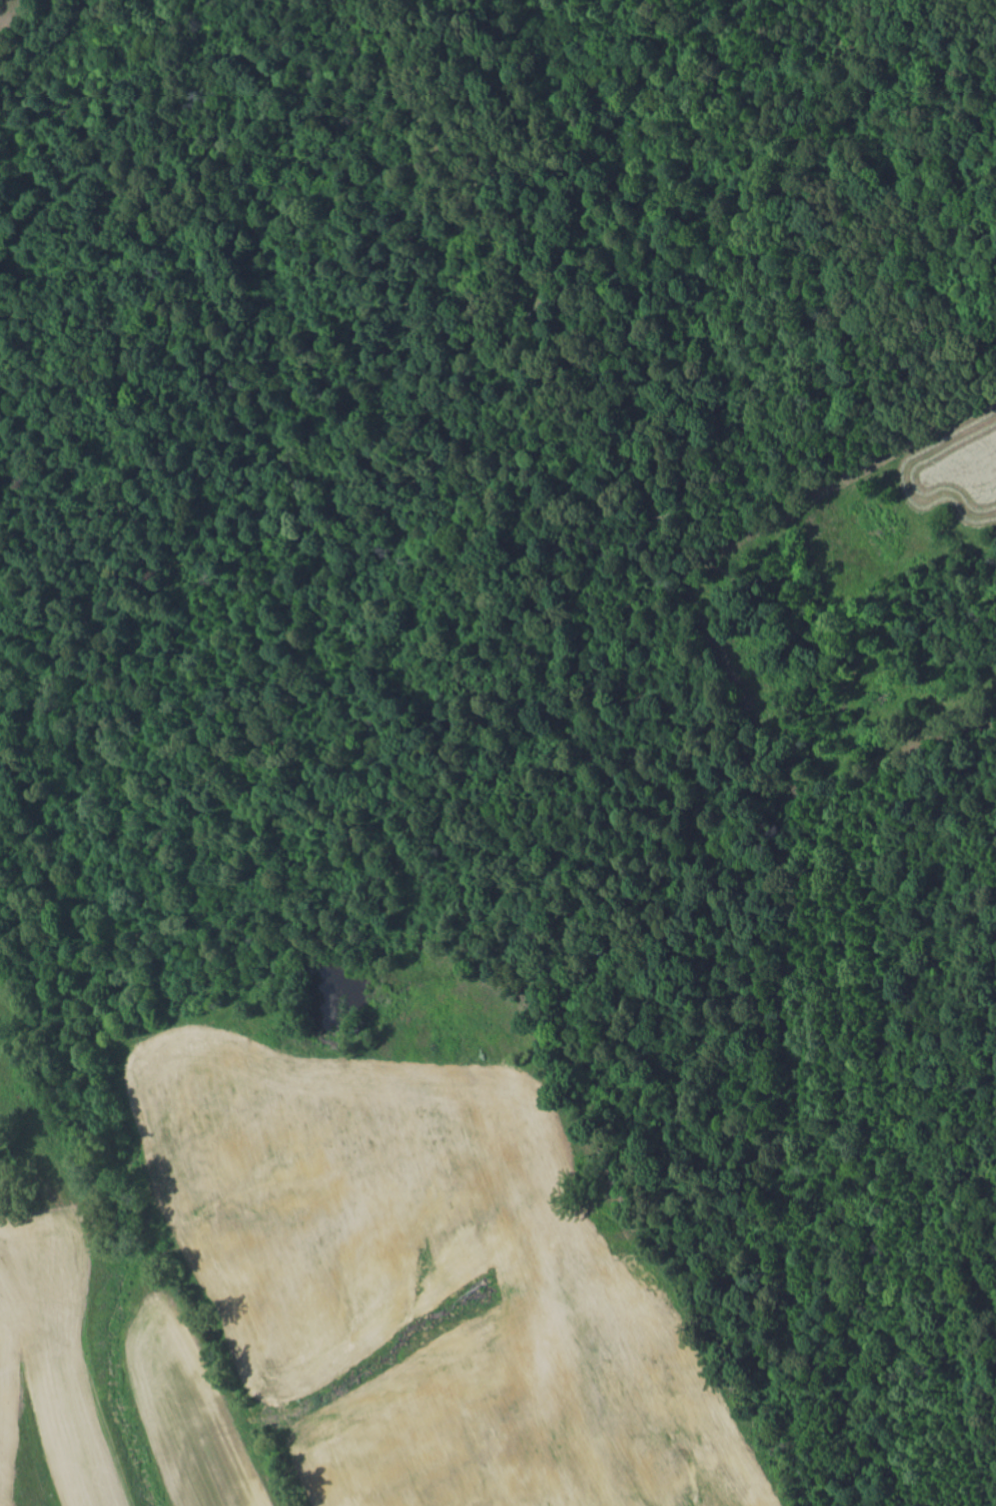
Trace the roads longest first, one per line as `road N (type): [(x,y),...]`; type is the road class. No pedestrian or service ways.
road 1 (residential): [(137,1505),(88,1359),(29,1383)]

